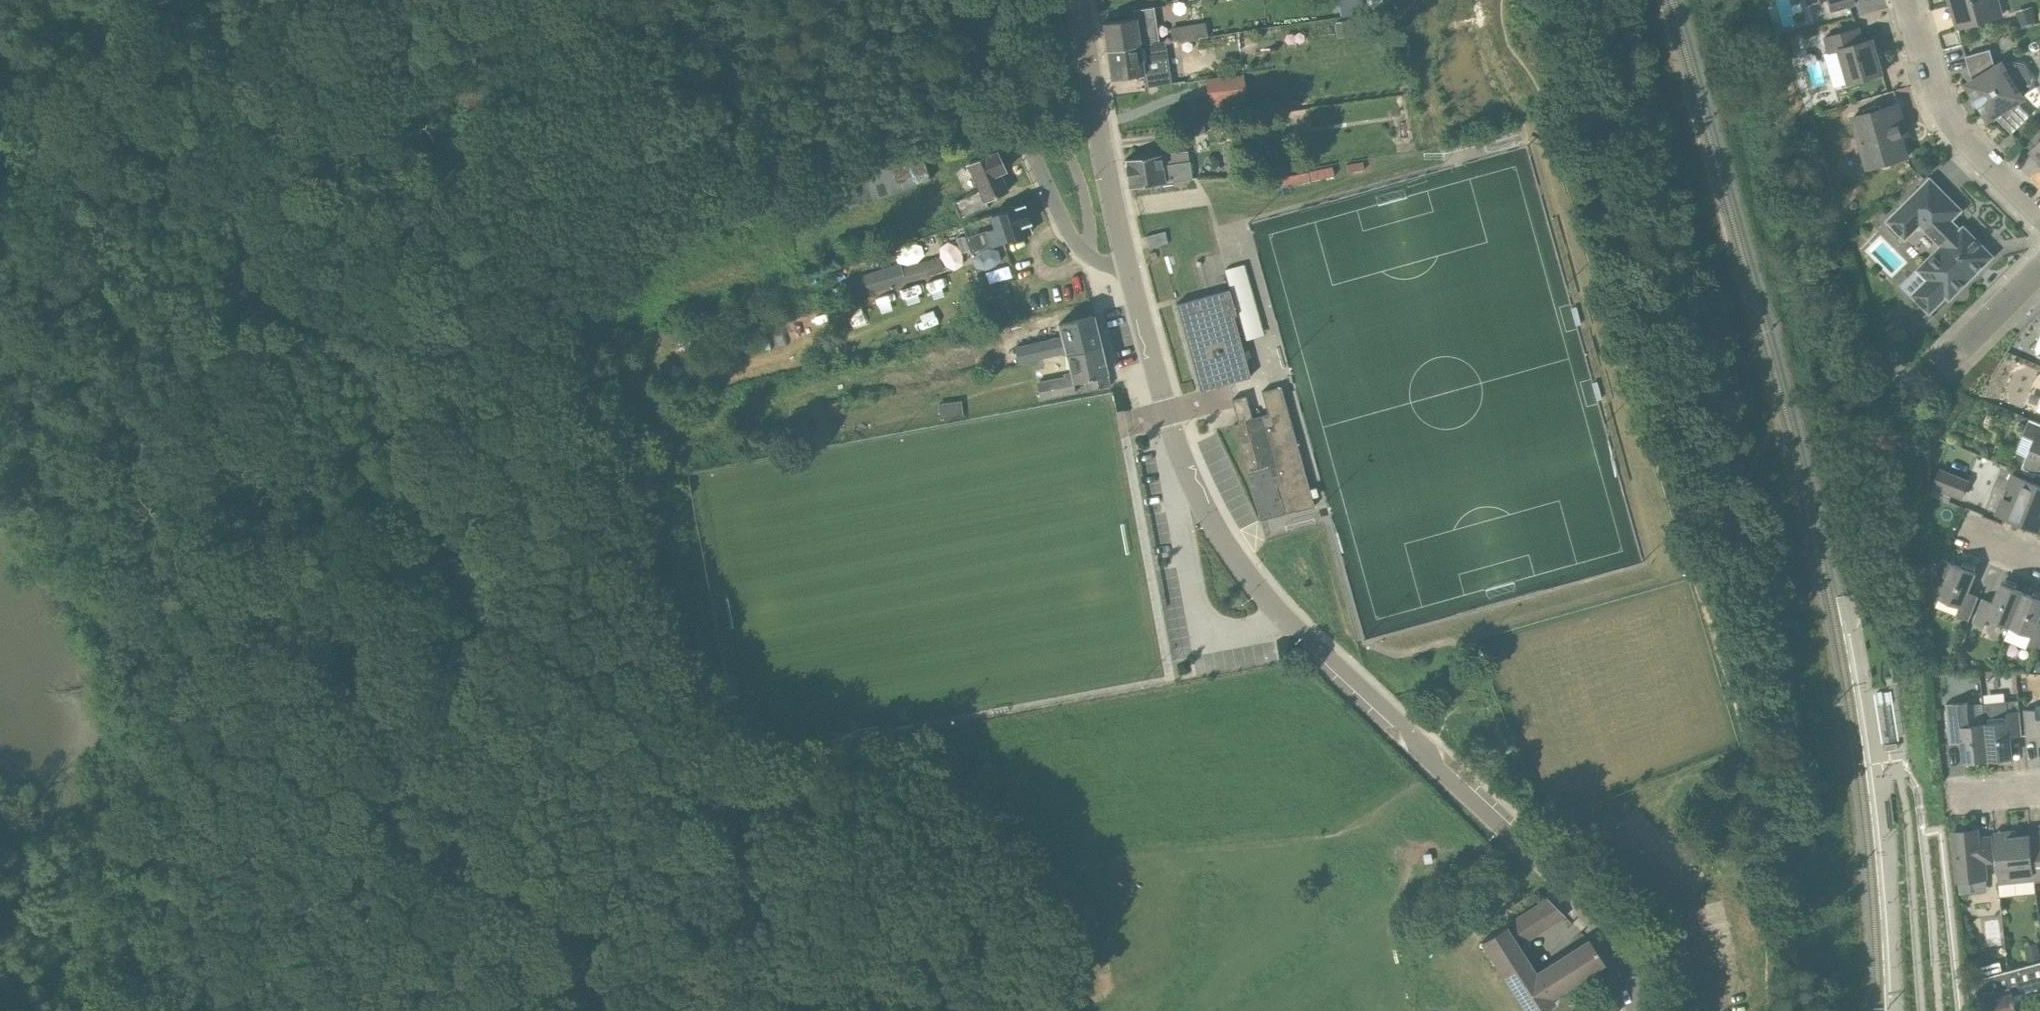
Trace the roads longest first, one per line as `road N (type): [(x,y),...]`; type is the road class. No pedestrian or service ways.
road 1 (residential): [(1641,1010),(1618,942),(1599,916),(1320,650),(1234,555),(1187,477),(1125,270)]
road 2 (residential): [(1125,270),(1079,0)]
road 3 (residential): [(2039,216),(1950,119),(1904,0)]
road 4 (residential): [(1941,367),(2039,269)]

